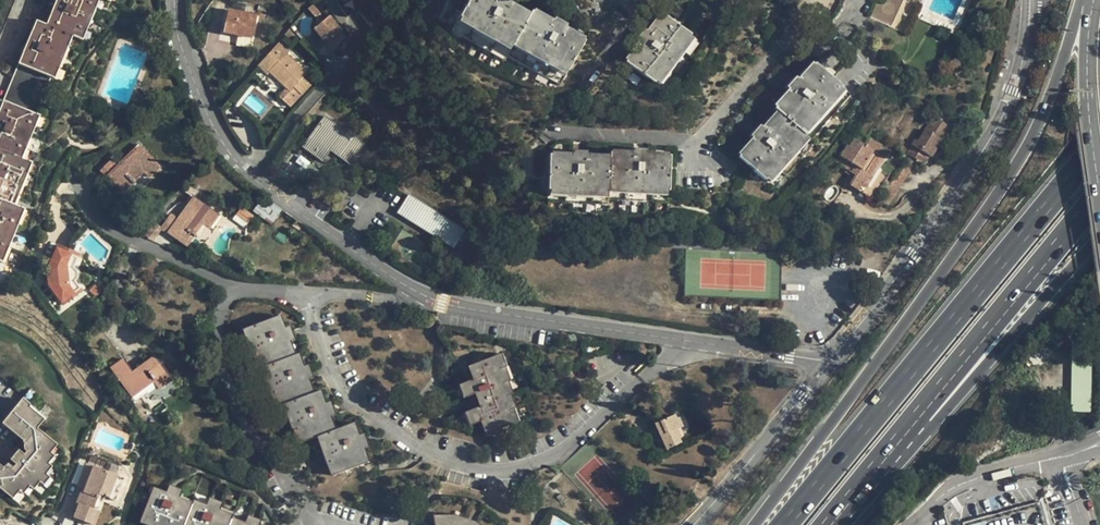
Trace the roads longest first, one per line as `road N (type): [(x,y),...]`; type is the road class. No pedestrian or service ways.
road 1 (residential): [(174,0),(175,25),(215,131),(242,167),(347,247),(433,299),(830,362)]
road 2 (motorway): [(1085,0),(1034,134),(1008,177),(755,524)]
road 3 (motorway): [(1099,142),(784,524)]
road 4 (motorway): [(826,524),(1099,192)]
road 5 (motorway): [(840,524),(1099,237)]
road 6 (tertiary): [(830,362),(914,254),(1003,117),(1026,34)]
road 7 (tertiary): [(693,524),(830,362)]
road 8 (primary): [(1093,0),(1087,98),(1099,205)]

